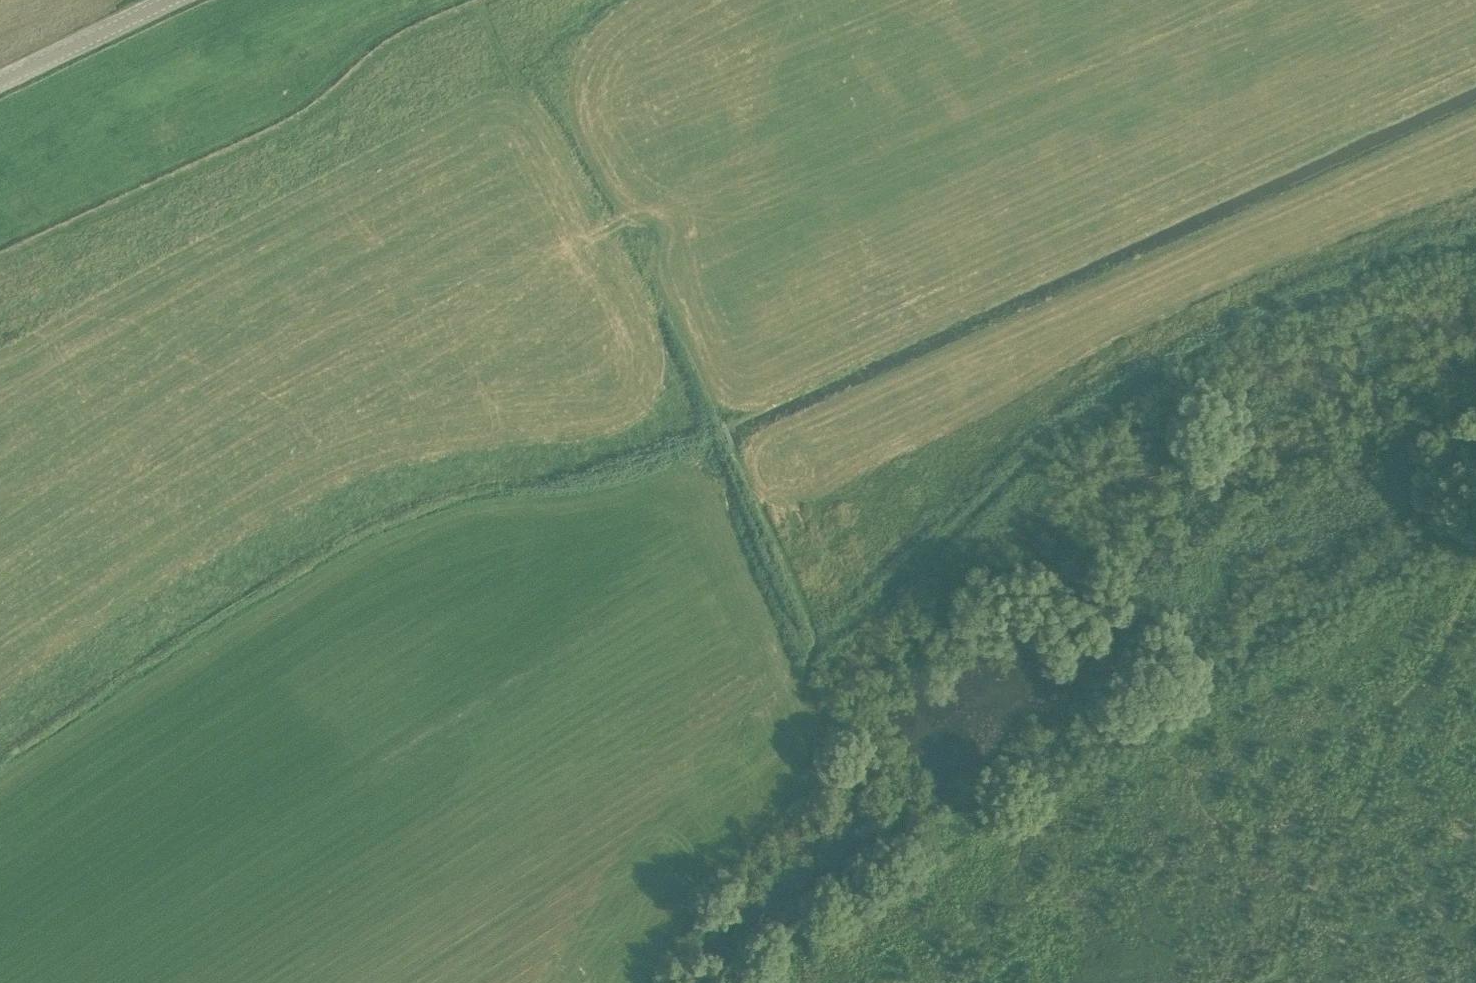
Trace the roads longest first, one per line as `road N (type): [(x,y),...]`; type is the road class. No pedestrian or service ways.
road 1 (tertiary): [(0,79),(171,0)]

